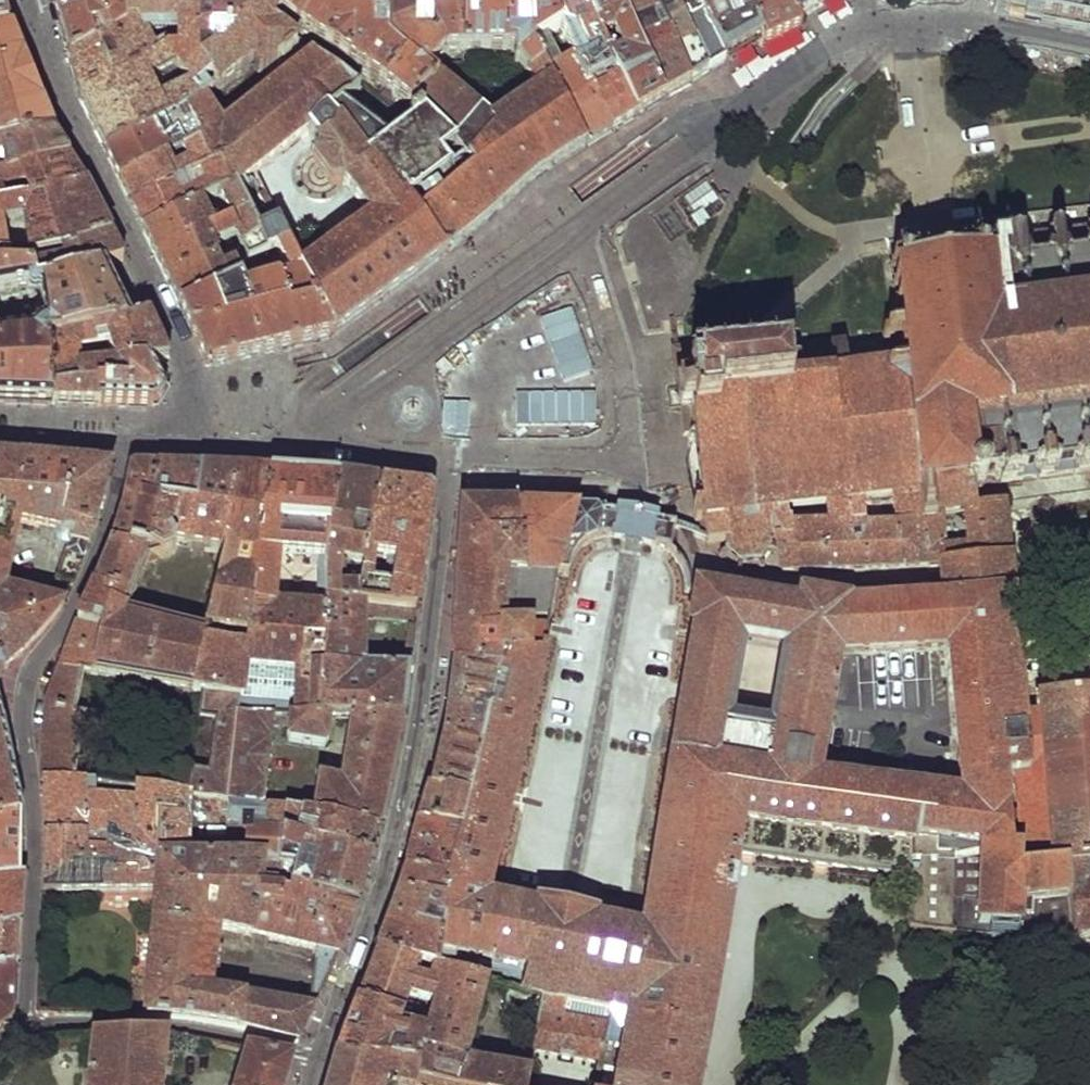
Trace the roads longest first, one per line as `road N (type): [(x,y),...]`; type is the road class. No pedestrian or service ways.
road 1 (residential): [(452,457),(414,748),(383,872),(317,1057)]
road 2 (residential): [(126,435),(103,538),(72,614),(25,690),(34,834),(25,1026)]
road 3 (residential): [(192,439),(189,380),(172,334),(60,105),(25,0)]
road 4 (residential): [(582,224),(621,349),(627,446),(599,460),(452,457)]
road 5 (residential): [(582,224),(798,66),(870,26)]
road 6 (residential): [(582,224),(563,229),(332,400),(321,416)]
road 7 (residential): [(321,416),(572,243),(582,224)]
road 8 (residential): [(317,1057),(170,1025),(25,1026)]
road 9 (residential): [(870,26),(912,21),(1089,52)]
road 10 (residential): [(314,432),(331,446),(452,457)]
road 11 (residential): [(0,431),(126,435)]

